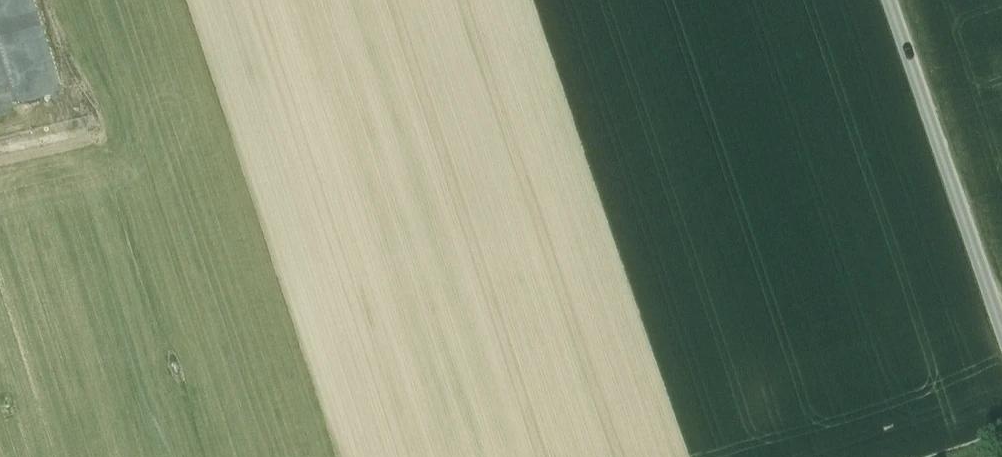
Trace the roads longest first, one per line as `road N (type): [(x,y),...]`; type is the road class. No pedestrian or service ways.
road 1 (unclassified): [(892,0),(1001,329)]

